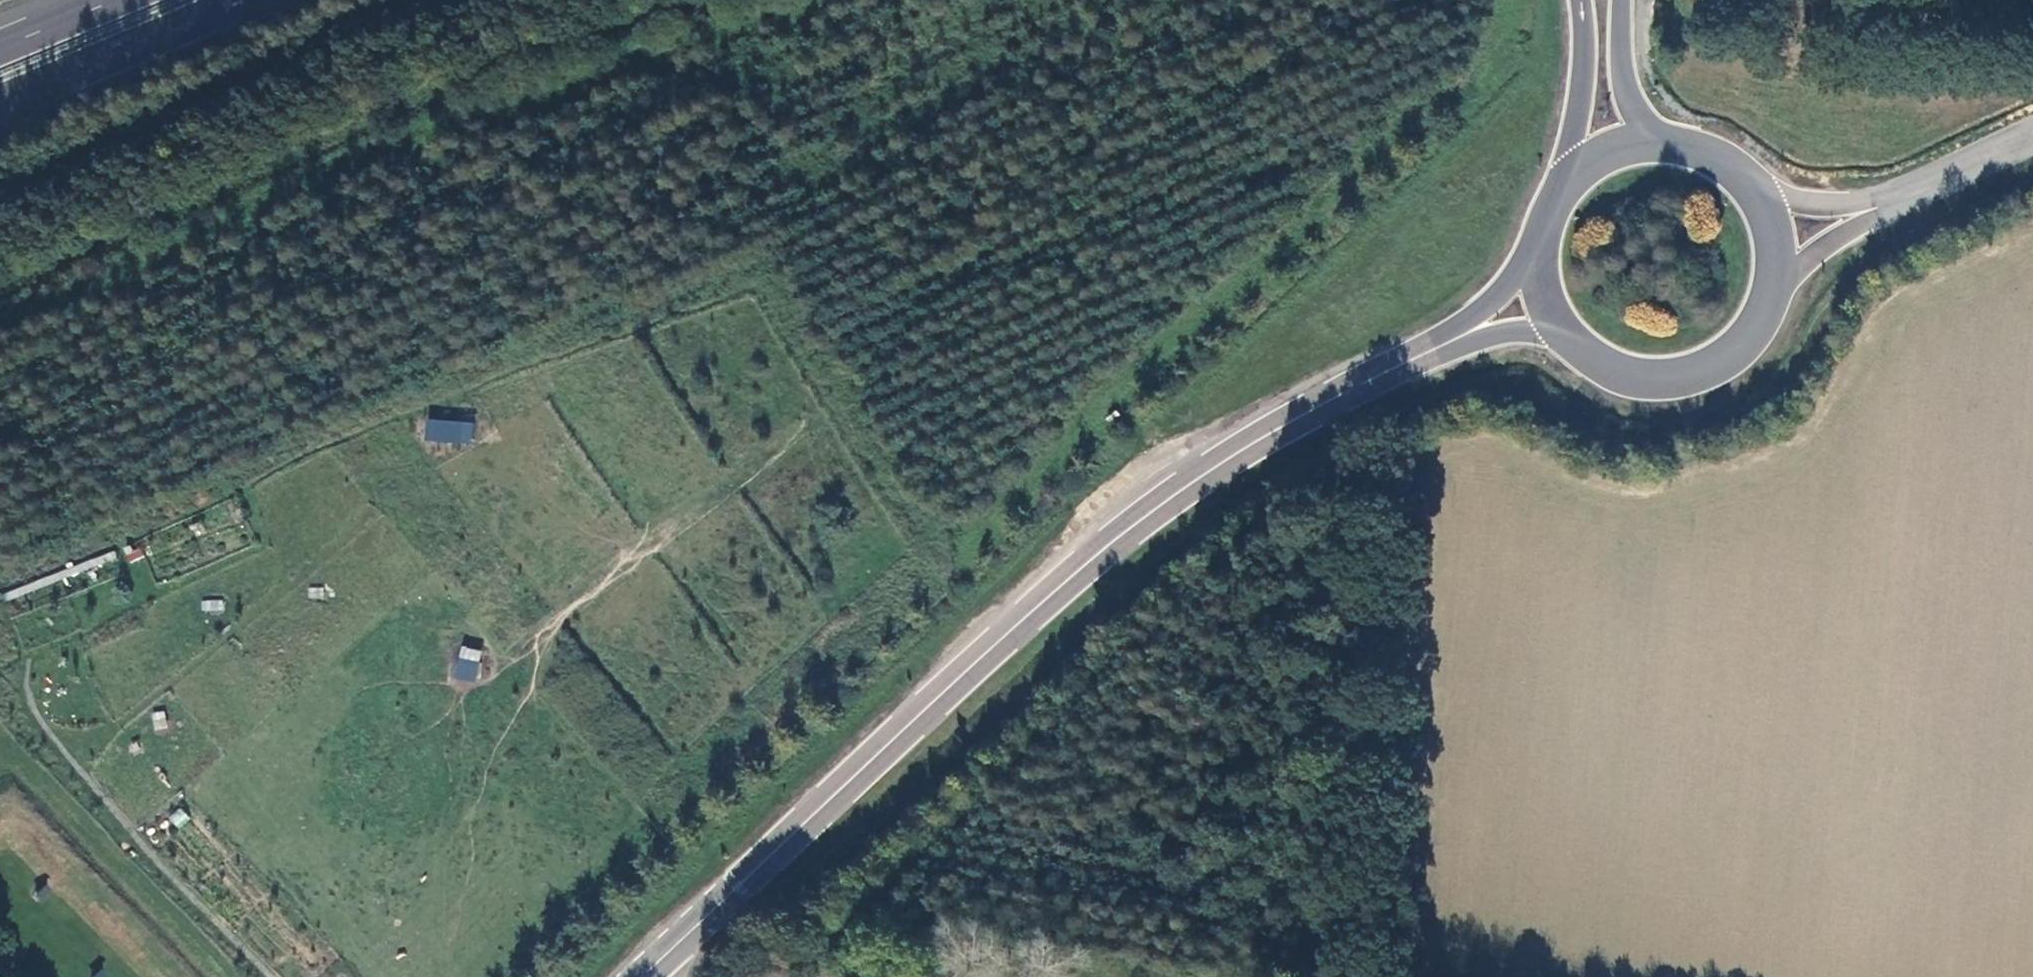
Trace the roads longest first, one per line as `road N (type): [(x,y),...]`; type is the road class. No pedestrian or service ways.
road 1 (secondary): [(1453,339),(1210,477),(1111,547),(930,708)]
road 2 (secondary): [(1565,340),(1594,366),(1631,380),(1670,381),(1707,368),(1738,345),(1759,312),(1768,274),(1751,208),(1709,168),(1653,153)]
road 3 (secondary): [(930,708),(645,976)]
road 4 (motorway): [(0,100),(242,0)]
road 5 (motorway): [(1580,0),(1568,191)]
road 6 (motorway): [(1653,153),(1625,89),(1620,0)]
road 7 (motorway): [(123,0),(0,50)]
road 8 (secondary): [(1540,250),(1453,339)]

